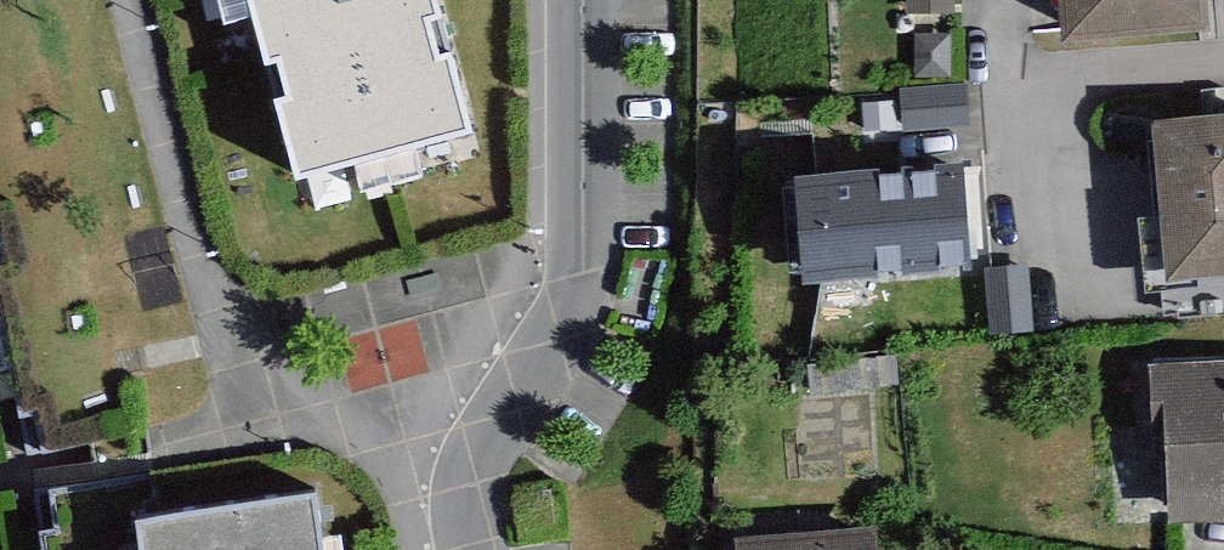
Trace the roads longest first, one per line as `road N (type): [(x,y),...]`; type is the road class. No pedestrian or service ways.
road 1 (residential): [(570,0),(564,290),(506,381),(452,496),(452,549)]
road 2 (secondary): [(69,0),(185,549)]

